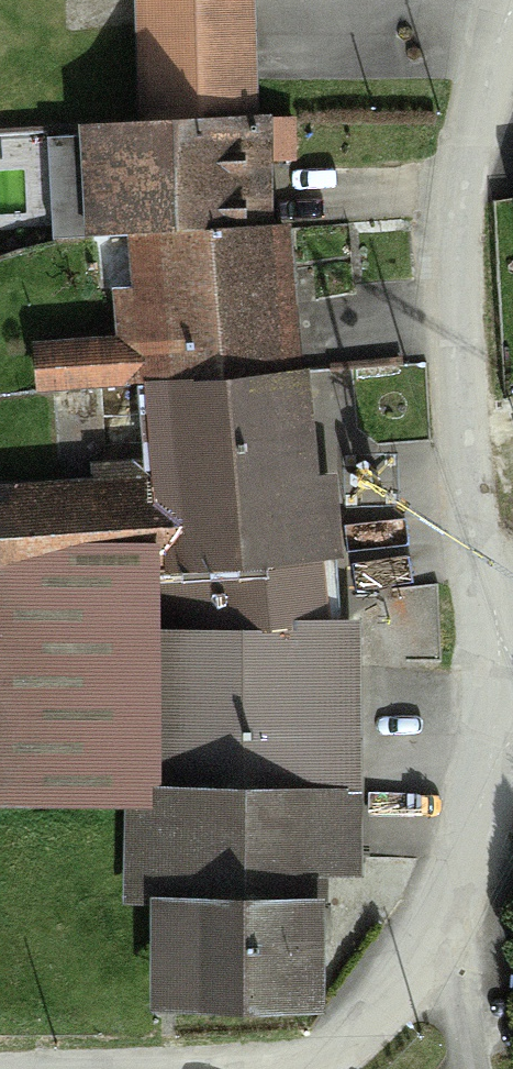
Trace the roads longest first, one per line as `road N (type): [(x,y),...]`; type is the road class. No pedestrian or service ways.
road 1 (residential): [(508,0),(459,158),(447,275),(487,719)]
road 2 (residential): [(487,719),(438,941),(419,970)]
road 3 (residential): [(419,970),(301,1068)]

